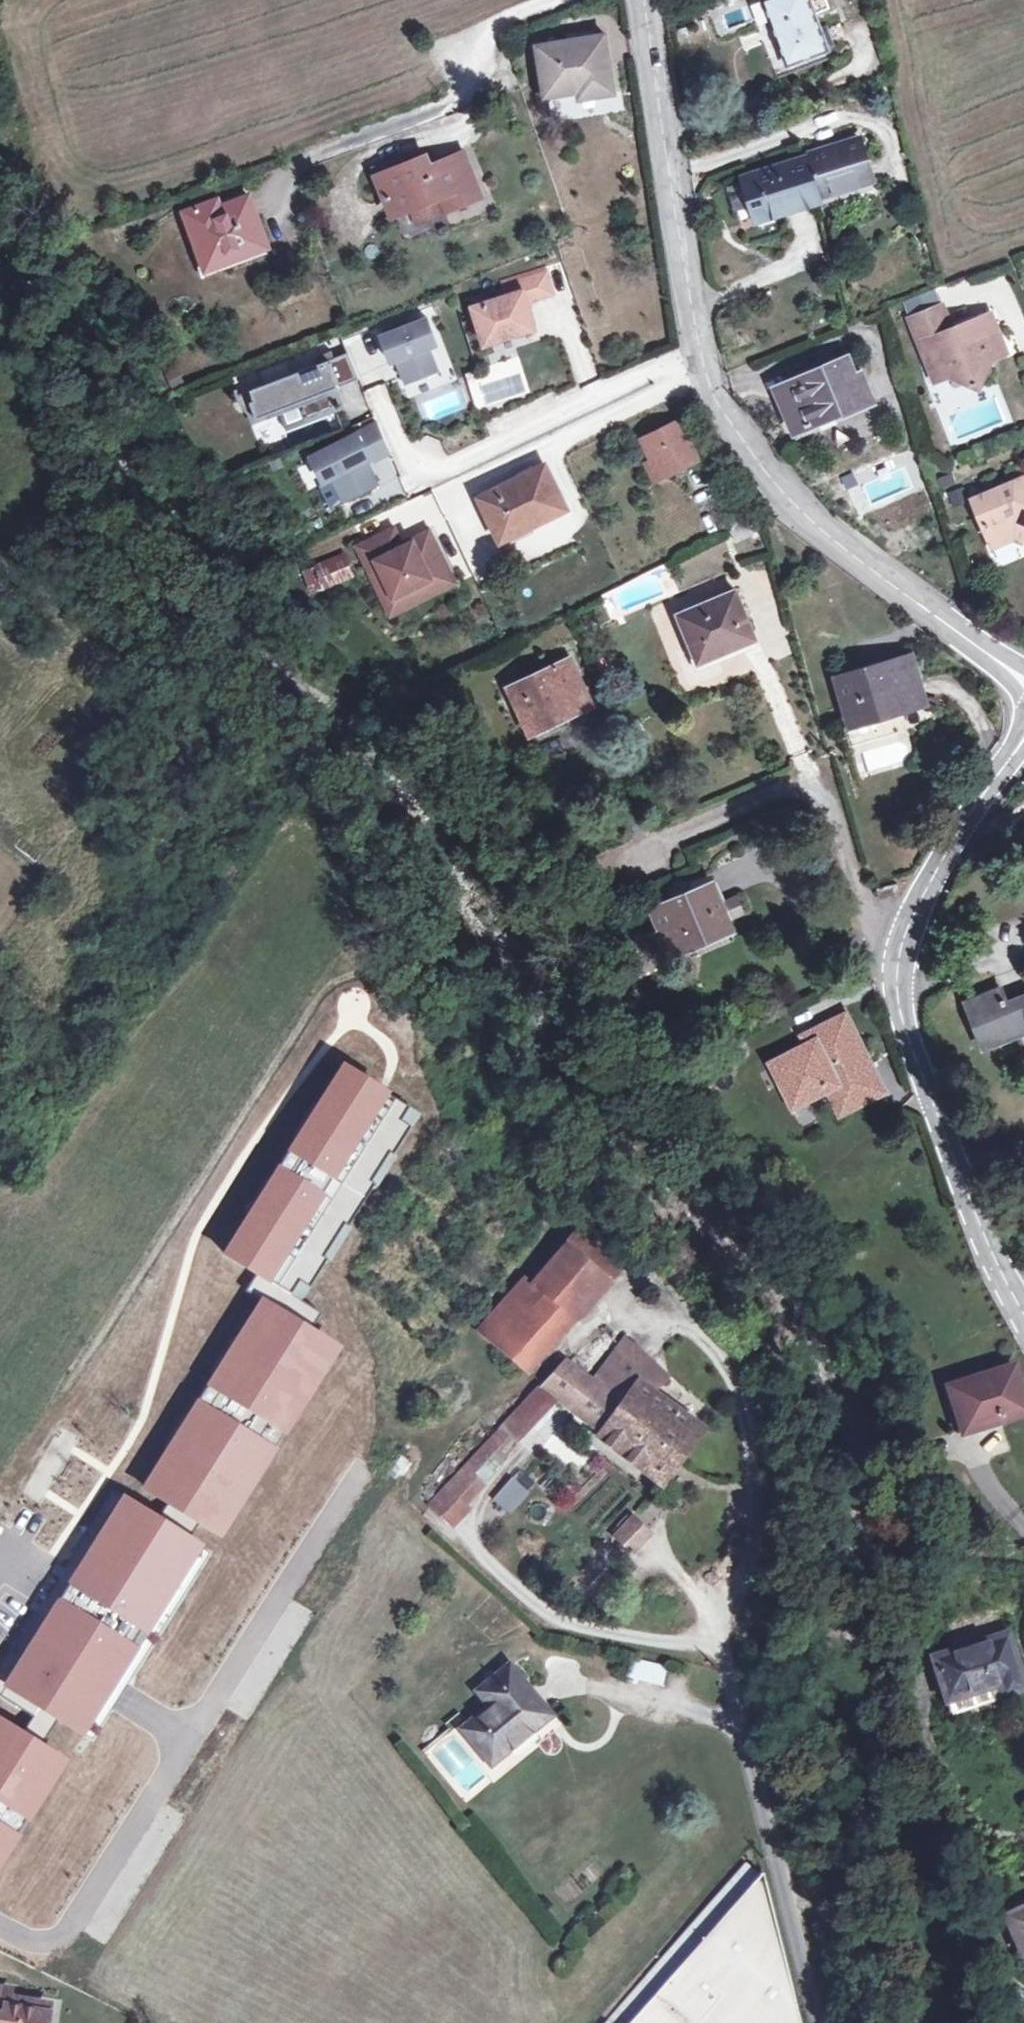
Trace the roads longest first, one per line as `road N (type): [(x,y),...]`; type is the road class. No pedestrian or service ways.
road 1 (residential): [(641,0),(702,364),(787,505),(1023,687)]
road 2 (residential): [(890,988),(846,840),(818,797),(784,790),(648,847)]
road 3 (residential): [(890,988),(963,1194),(1023,1318)]
road 4 (residential): [(1023,734),(952,836),(890,988)]

